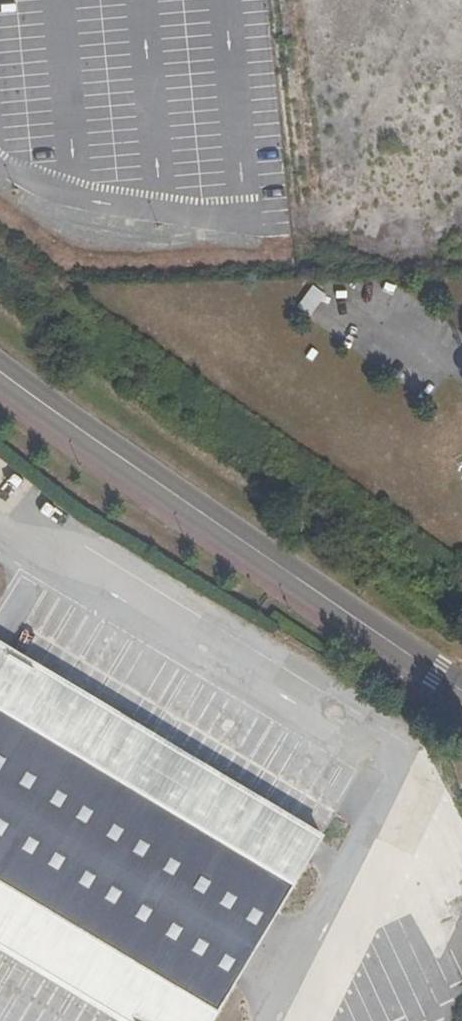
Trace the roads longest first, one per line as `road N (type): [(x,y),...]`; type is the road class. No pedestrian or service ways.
road 1 (tertiary): [(461,691),(0,368)]

